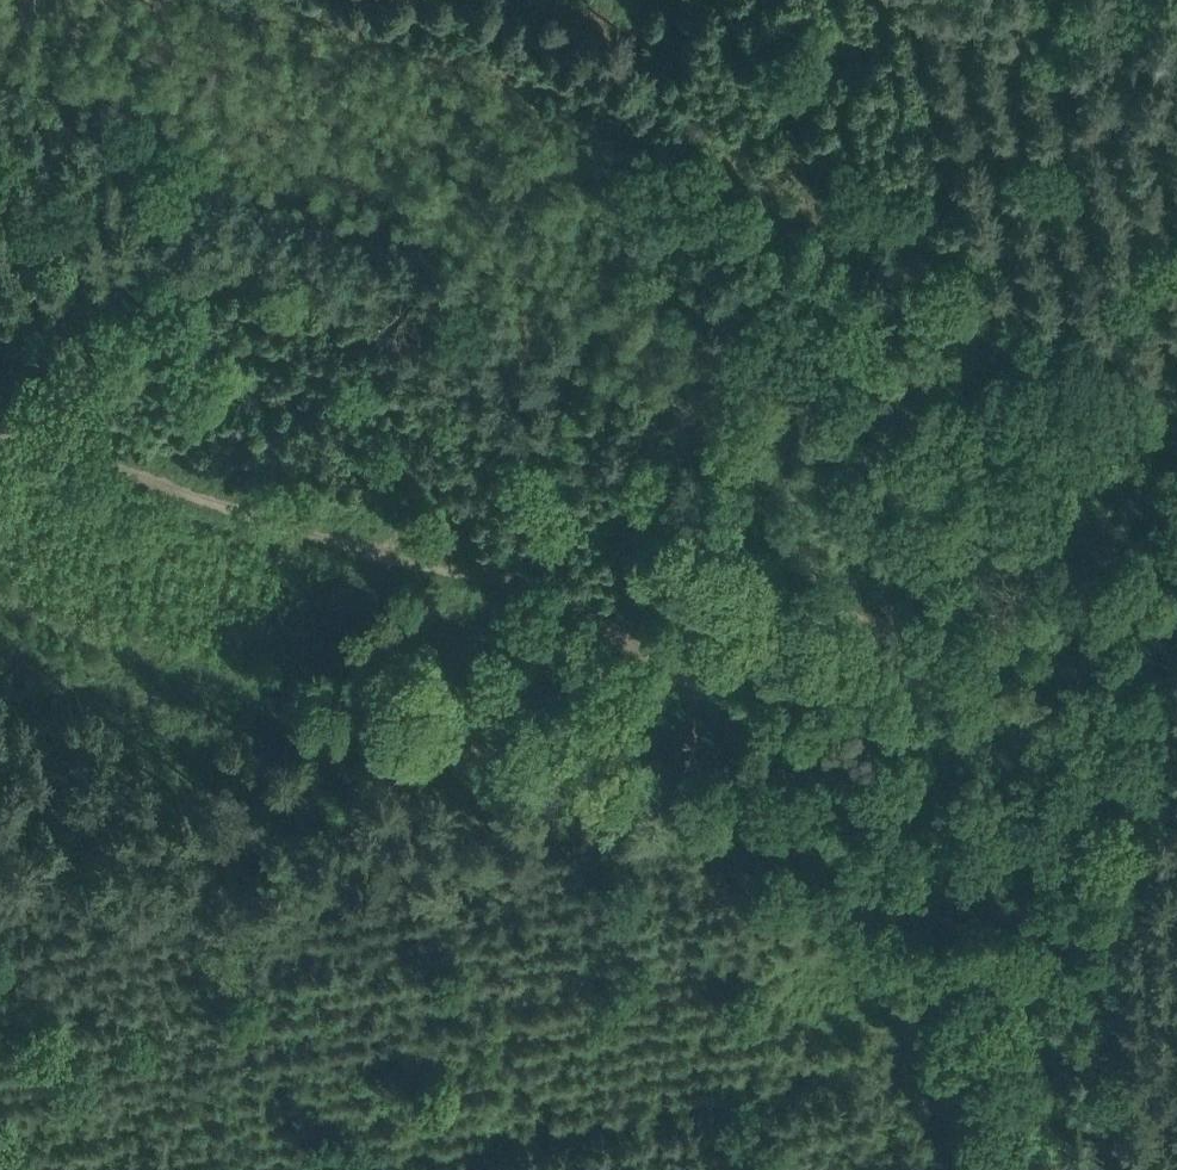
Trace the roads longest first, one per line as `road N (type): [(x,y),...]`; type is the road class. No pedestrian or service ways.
road 1 (track): [(946,1169),(816,854),(717,710),(616,636),(174,451),(0,396)]

